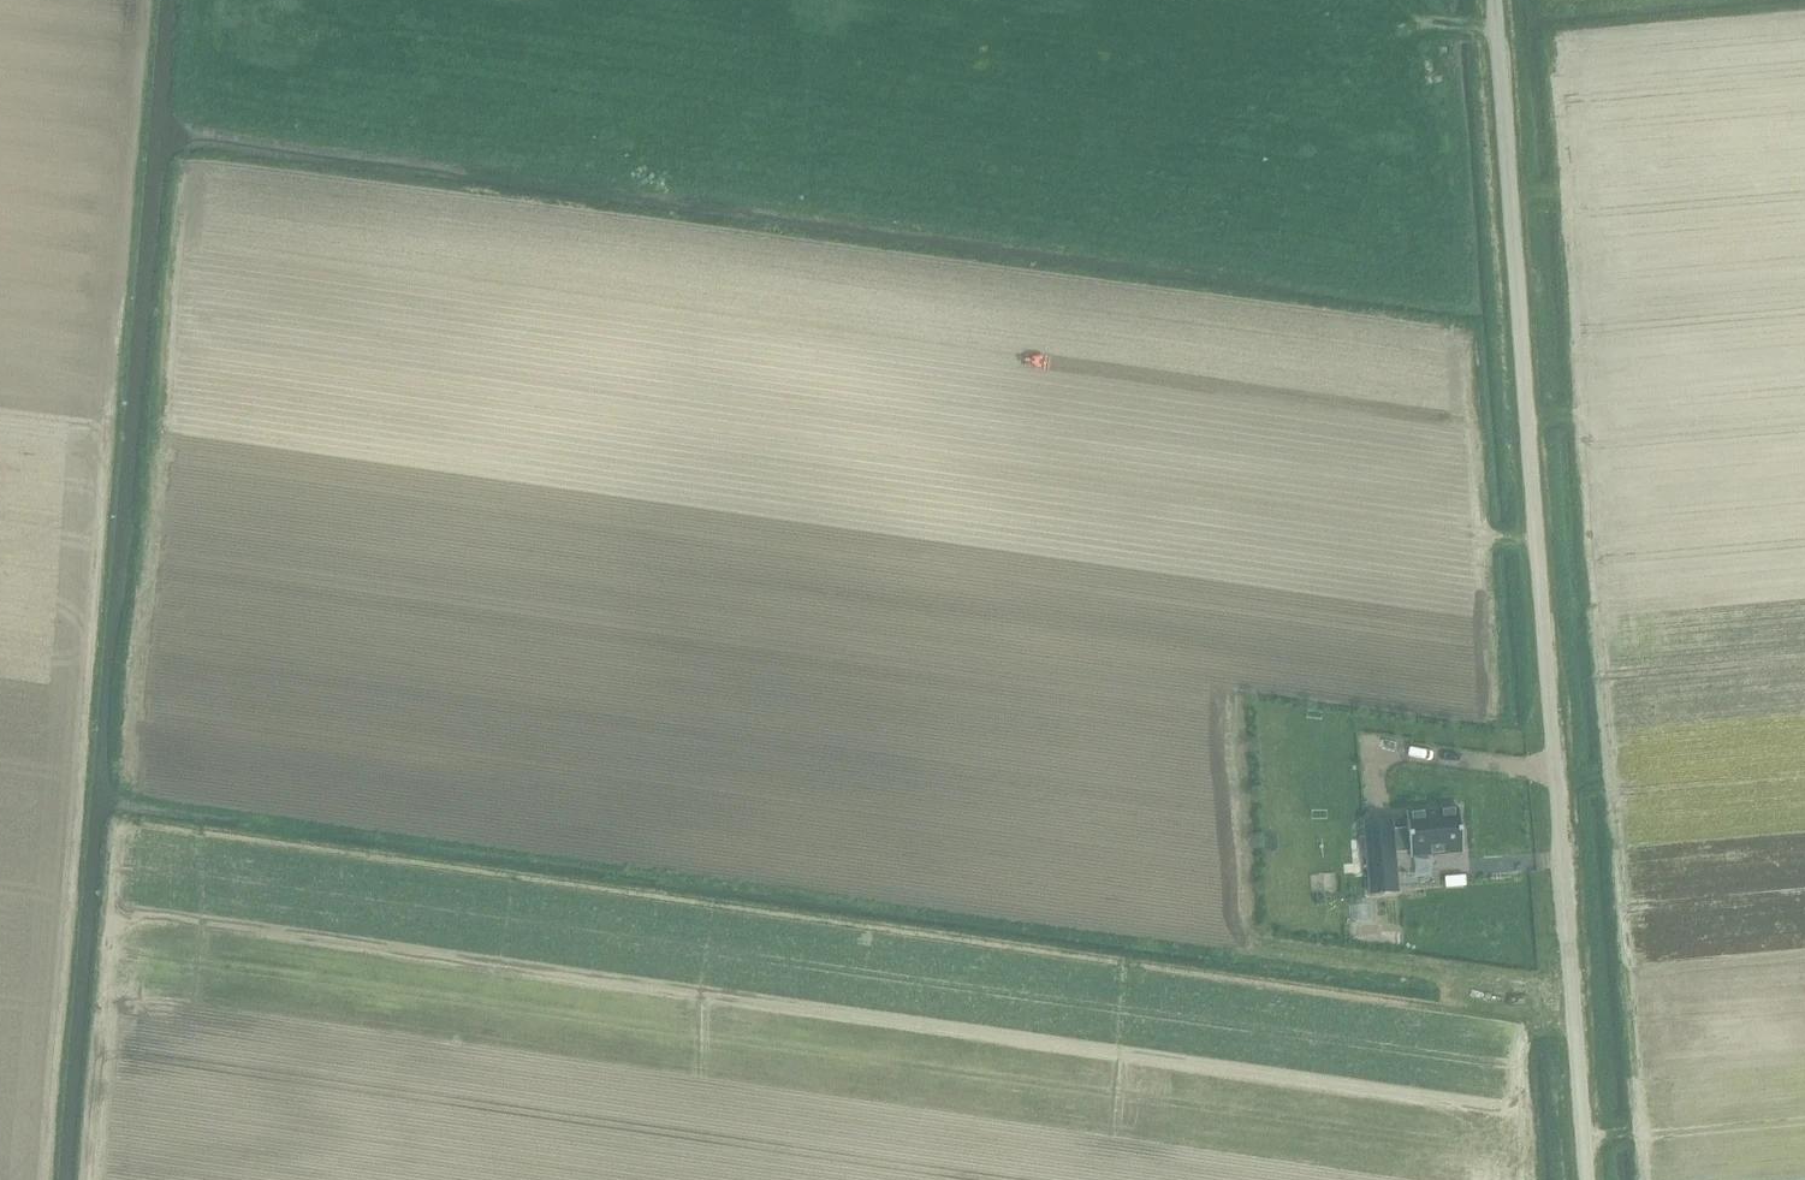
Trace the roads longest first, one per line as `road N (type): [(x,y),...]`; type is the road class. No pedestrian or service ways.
road 1 (unclassified): [(1588,1179),(1494,0)]
road 2 (track): [(1572,984),(1237,945)]

